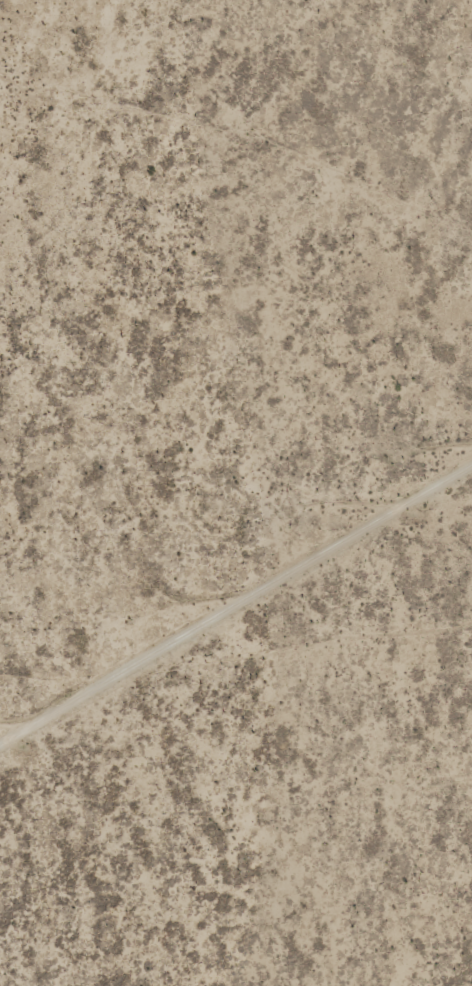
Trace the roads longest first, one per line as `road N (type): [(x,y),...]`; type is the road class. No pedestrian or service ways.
road 1 (track): [(471,488),(0,755)]

